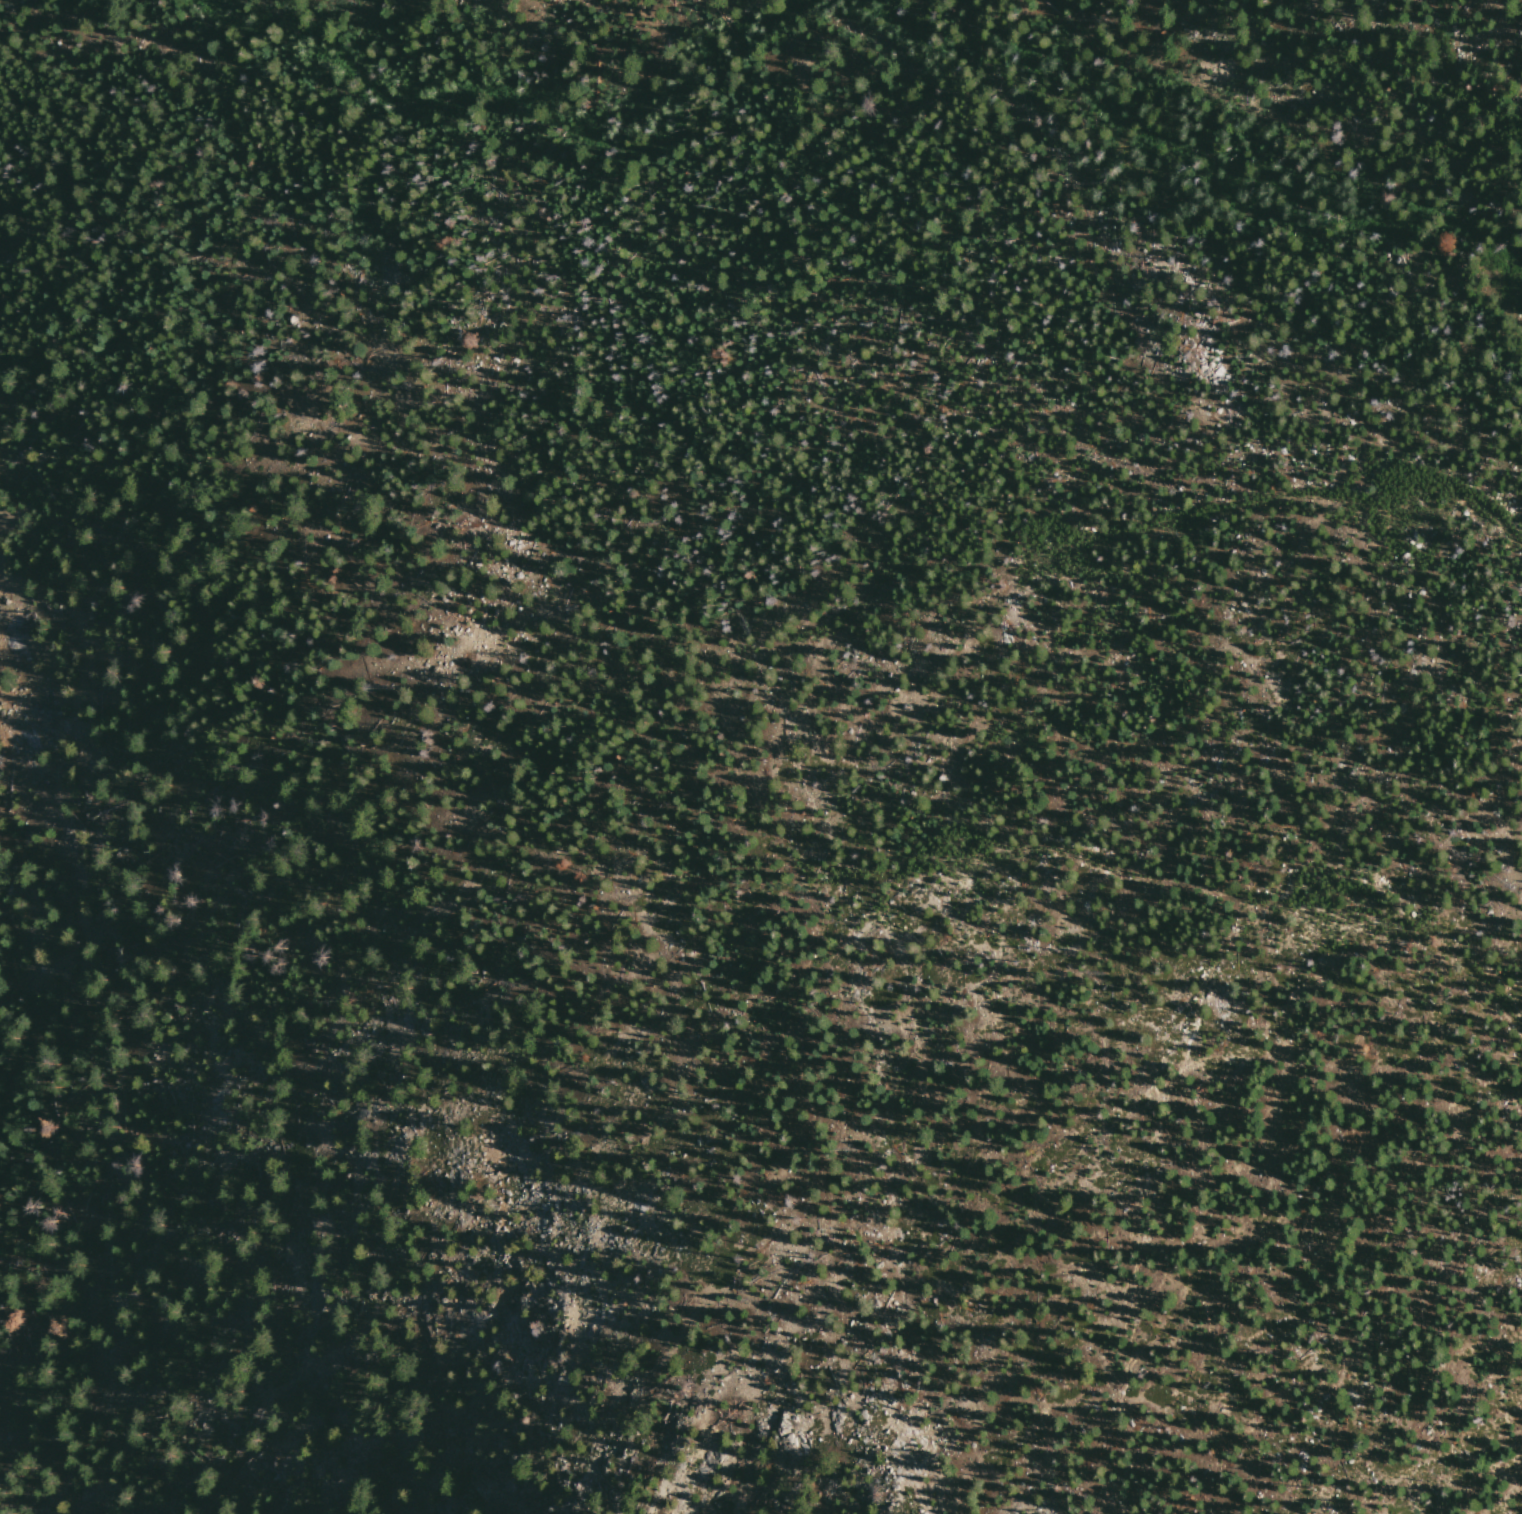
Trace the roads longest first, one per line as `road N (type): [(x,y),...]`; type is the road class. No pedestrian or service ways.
road 1 (track): [(1521,1022),(1442,942),(1034,842),(894,874)]
road 2 (track): [(1521,540),(1446,482),(1358,498),(1254,490),(1138,514),(978,598)]

